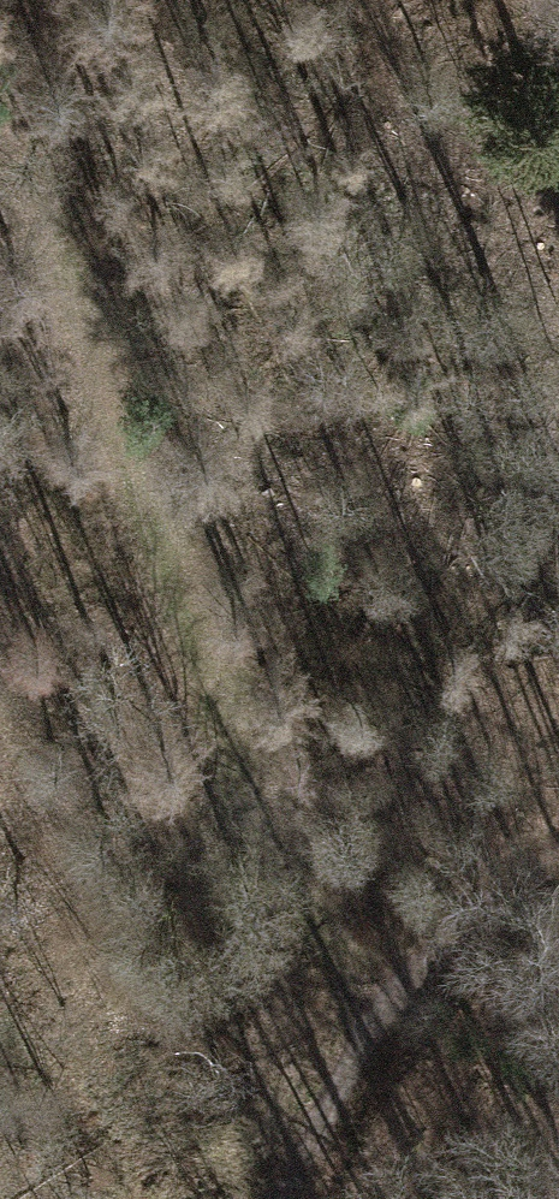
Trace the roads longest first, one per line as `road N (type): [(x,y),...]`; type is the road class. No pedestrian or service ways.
road 1 (track): [(0,167),(127,428),(262,834),(306,927),(378,1004)]
road 2 (track): [(278,1198),(338,1057),(378,1004),(505,882),(558,854)]
road 3 (track): [(558,138),(529,0)]

